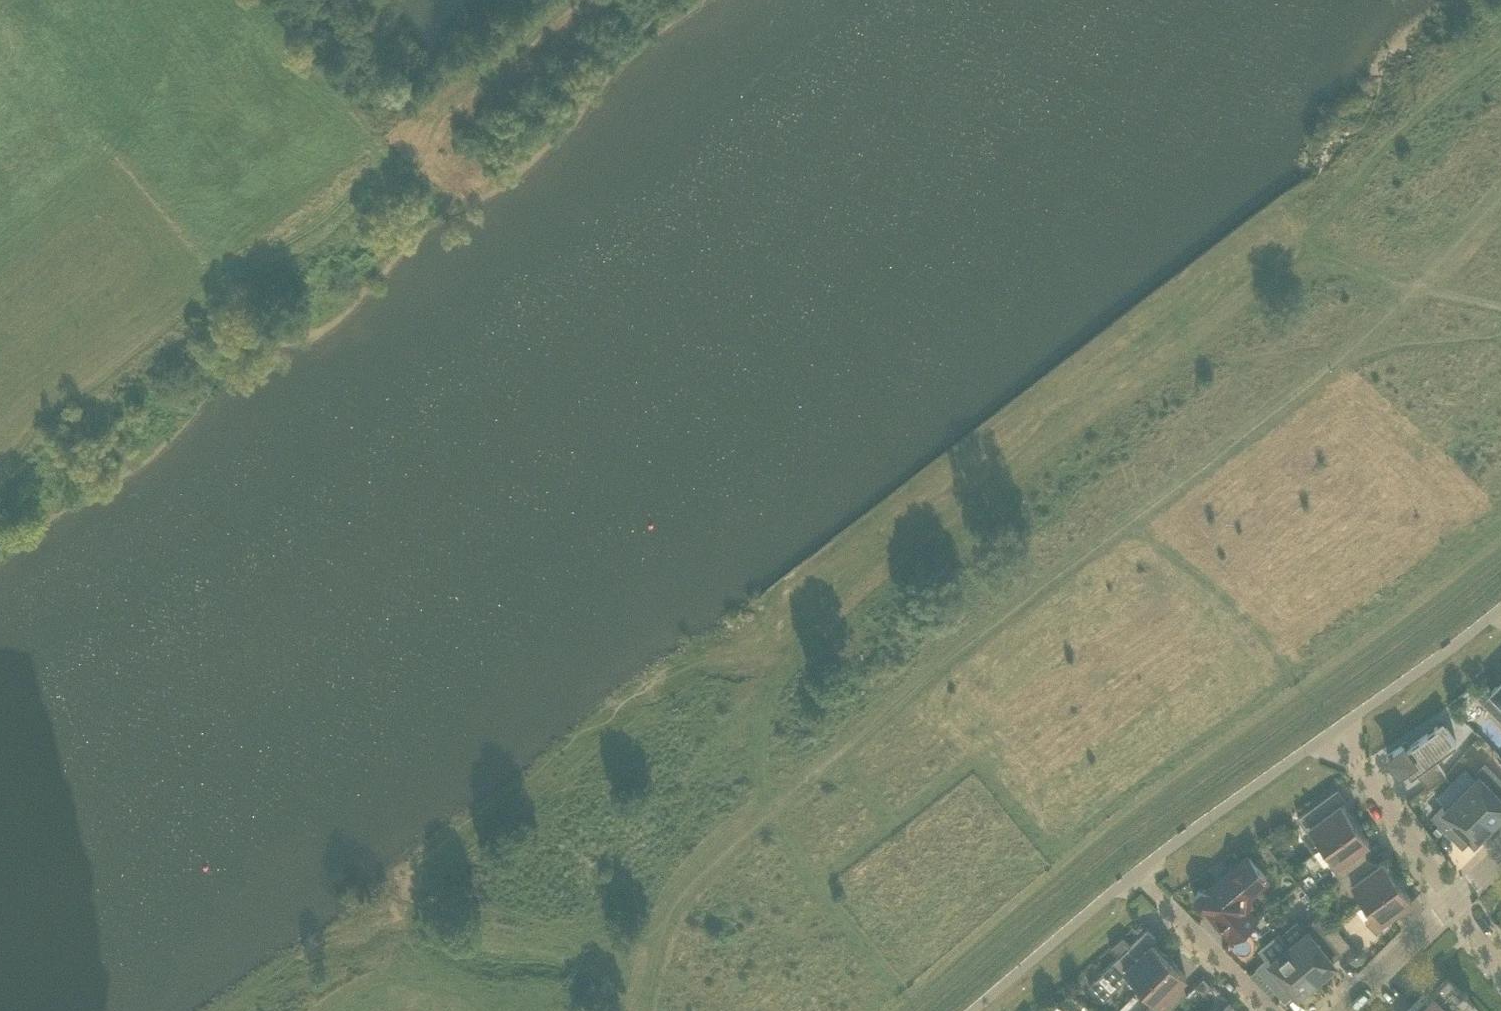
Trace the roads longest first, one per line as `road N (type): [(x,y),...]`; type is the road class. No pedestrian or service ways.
road 1 (residential): [(1455,899),(1358,761)]
road 2 (residential): [(1344,1010),(1455,899)]
road 3 (residential): [(1276,1010),(1164,901)]

